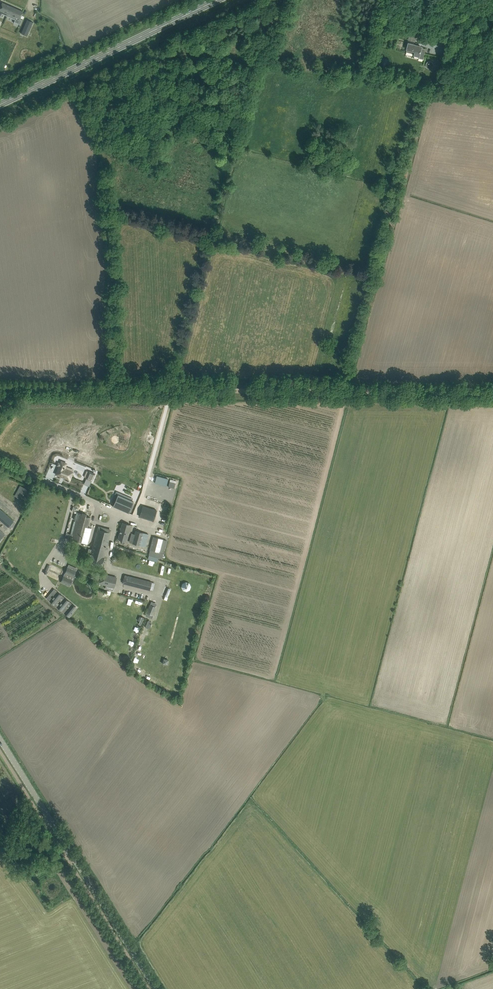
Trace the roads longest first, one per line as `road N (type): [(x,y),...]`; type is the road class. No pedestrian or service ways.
road 1 (track): [(0,388),(492,395)]
road 2 (tertiary): [(156,988),(0,740)]
road 3 (secondary): [(0,104),(217,0)]
road 4 (residential): [(117,514),(0,461)]

